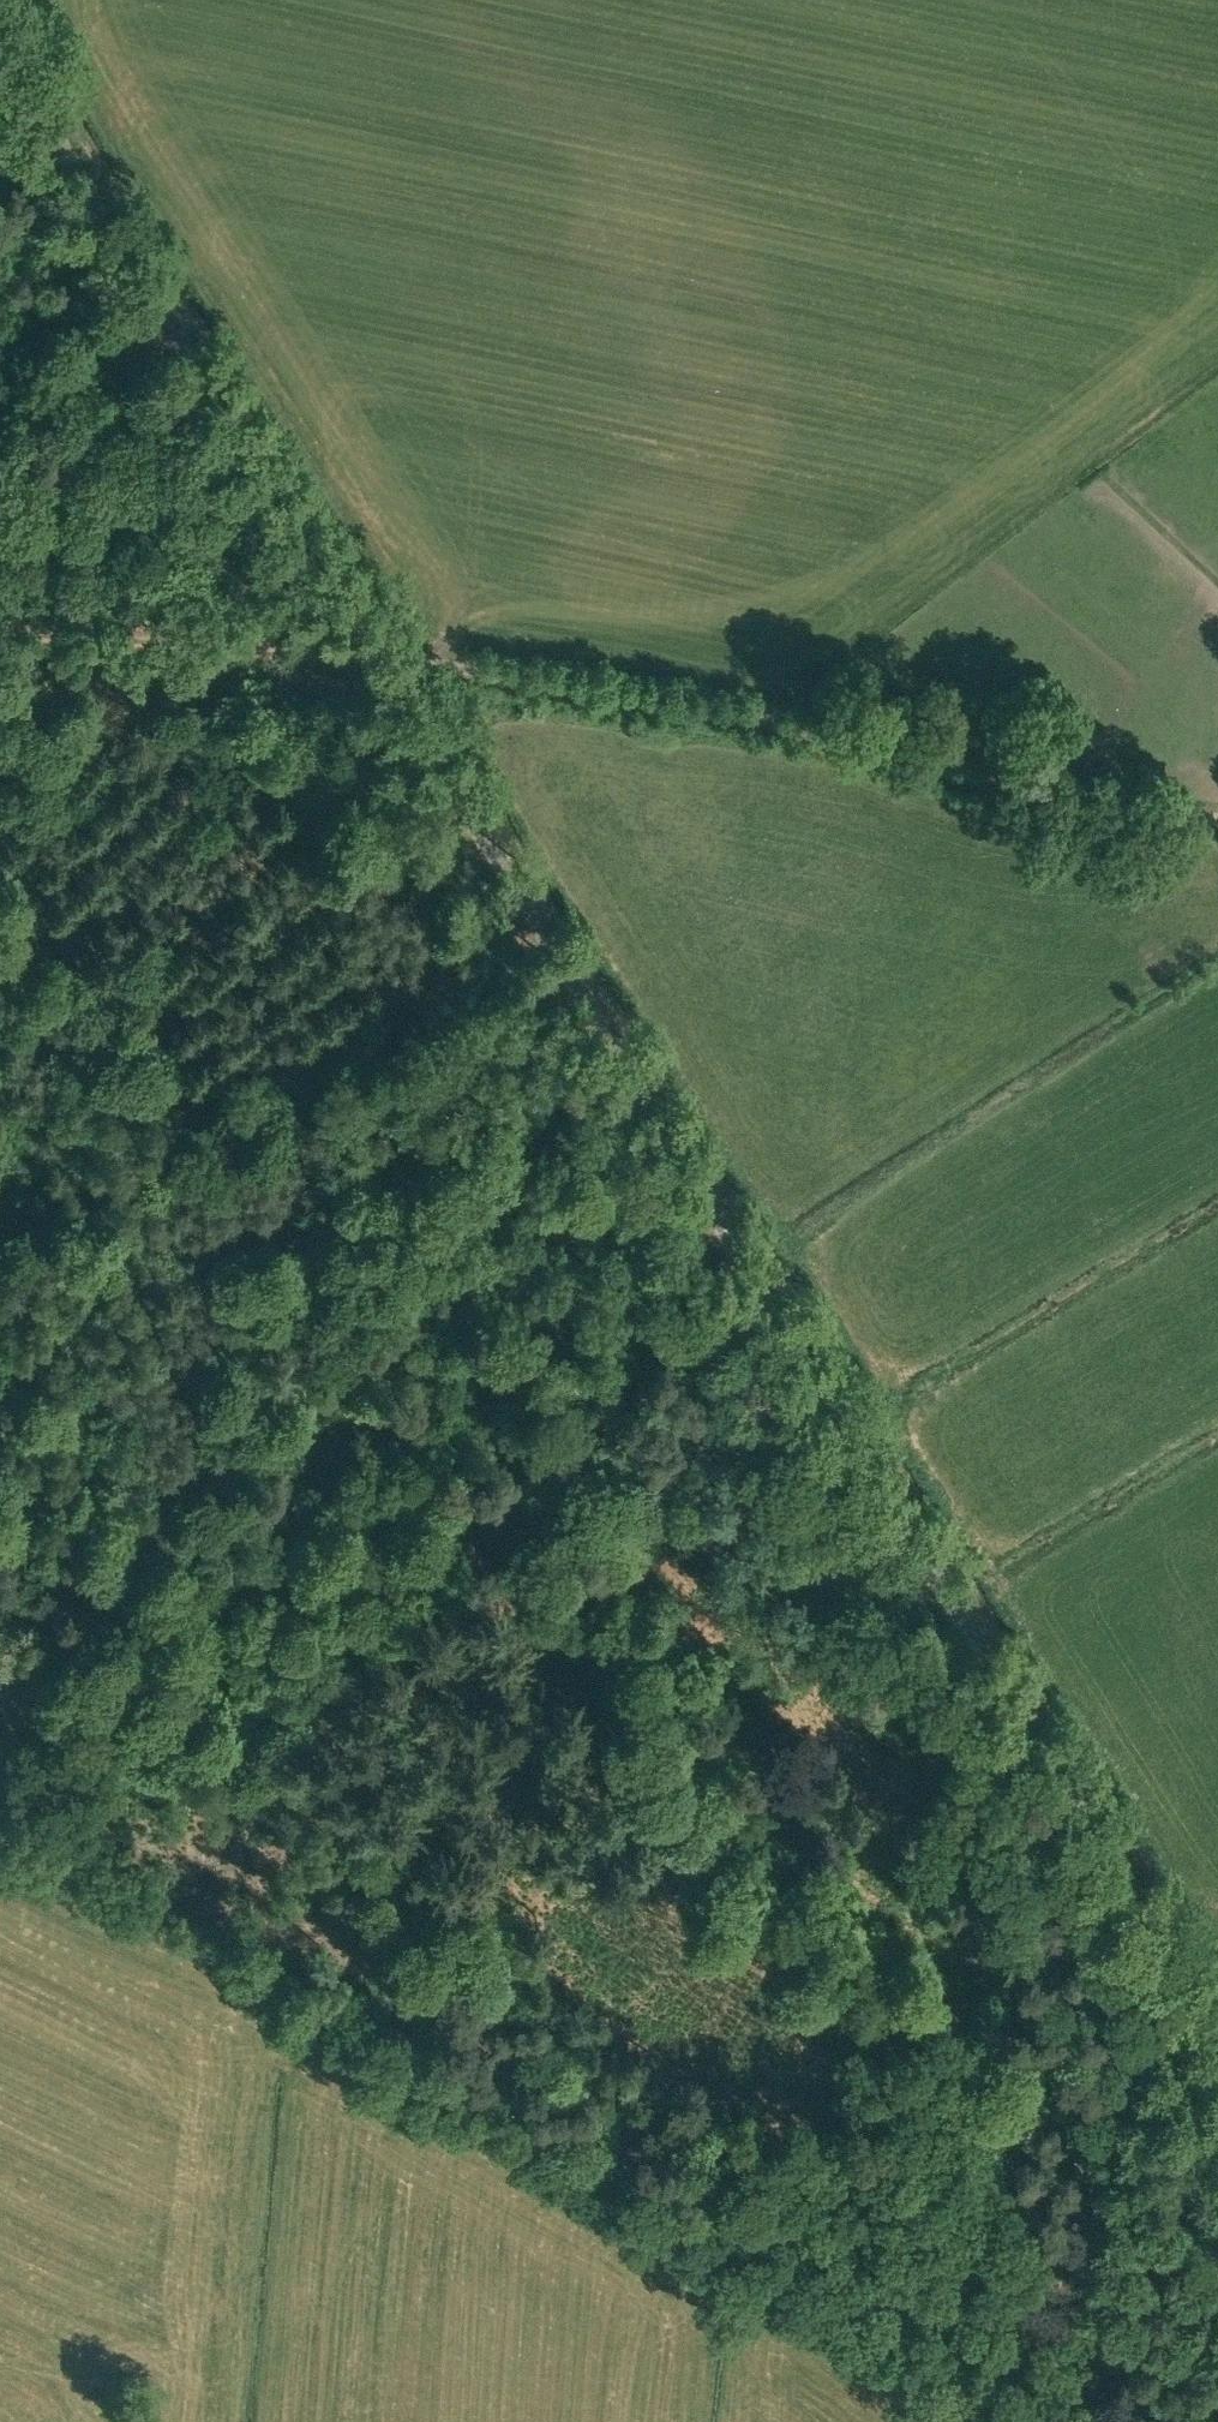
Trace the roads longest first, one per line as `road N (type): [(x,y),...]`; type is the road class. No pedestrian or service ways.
road 1 (unclassified): [(1217,2029),(0,22)]
road 2 (track): [(392,667),(0,632)]

